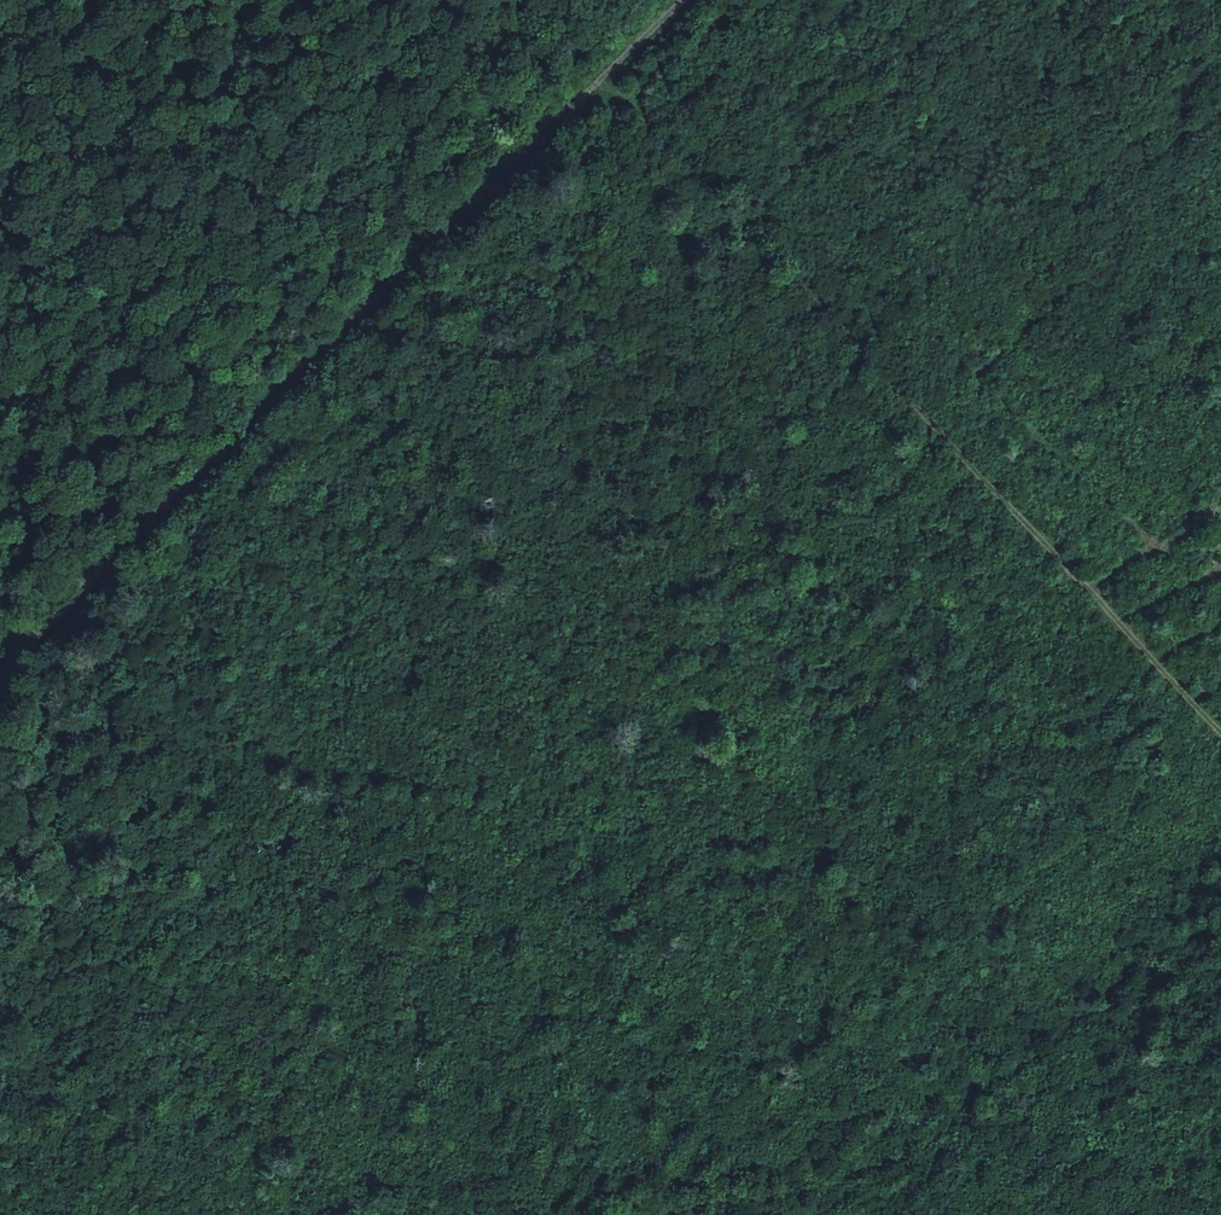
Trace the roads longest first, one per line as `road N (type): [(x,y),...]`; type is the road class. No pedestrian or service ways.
road 1 (track): [(74,597),(601,78)]

